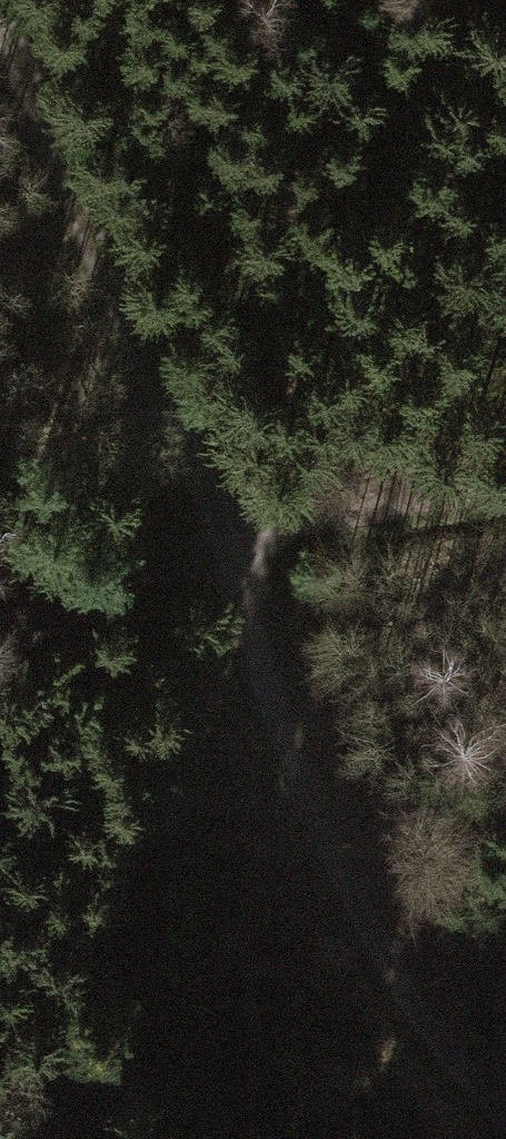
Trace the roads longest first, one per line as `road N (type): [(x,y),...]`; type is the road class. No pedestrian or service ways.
road 1 (track): [(239,530),(378,954),(474,1092),(505,1121)]
road 2 (track): [(0,33),(239,530)]
road 3 (track): [(505,463),(239,530)]
road 4 (track): [(239,530),(0,655)]

